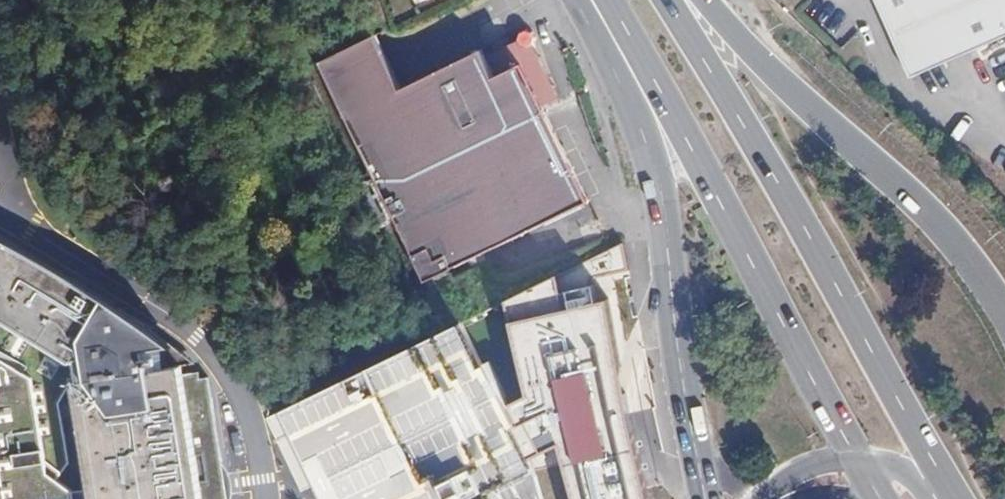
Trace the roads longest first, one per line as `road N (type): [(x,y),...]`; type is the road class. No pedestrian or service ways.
road 1 (primary): [(946,485),(783,191),(665,0)]
road 2 (primary): [(604,0),(857,459)]
road 3 (primary): [(579,0),(654,161),(699,469)]
road 4 (primary): [(1004,309),(928,211),(701,0)]

